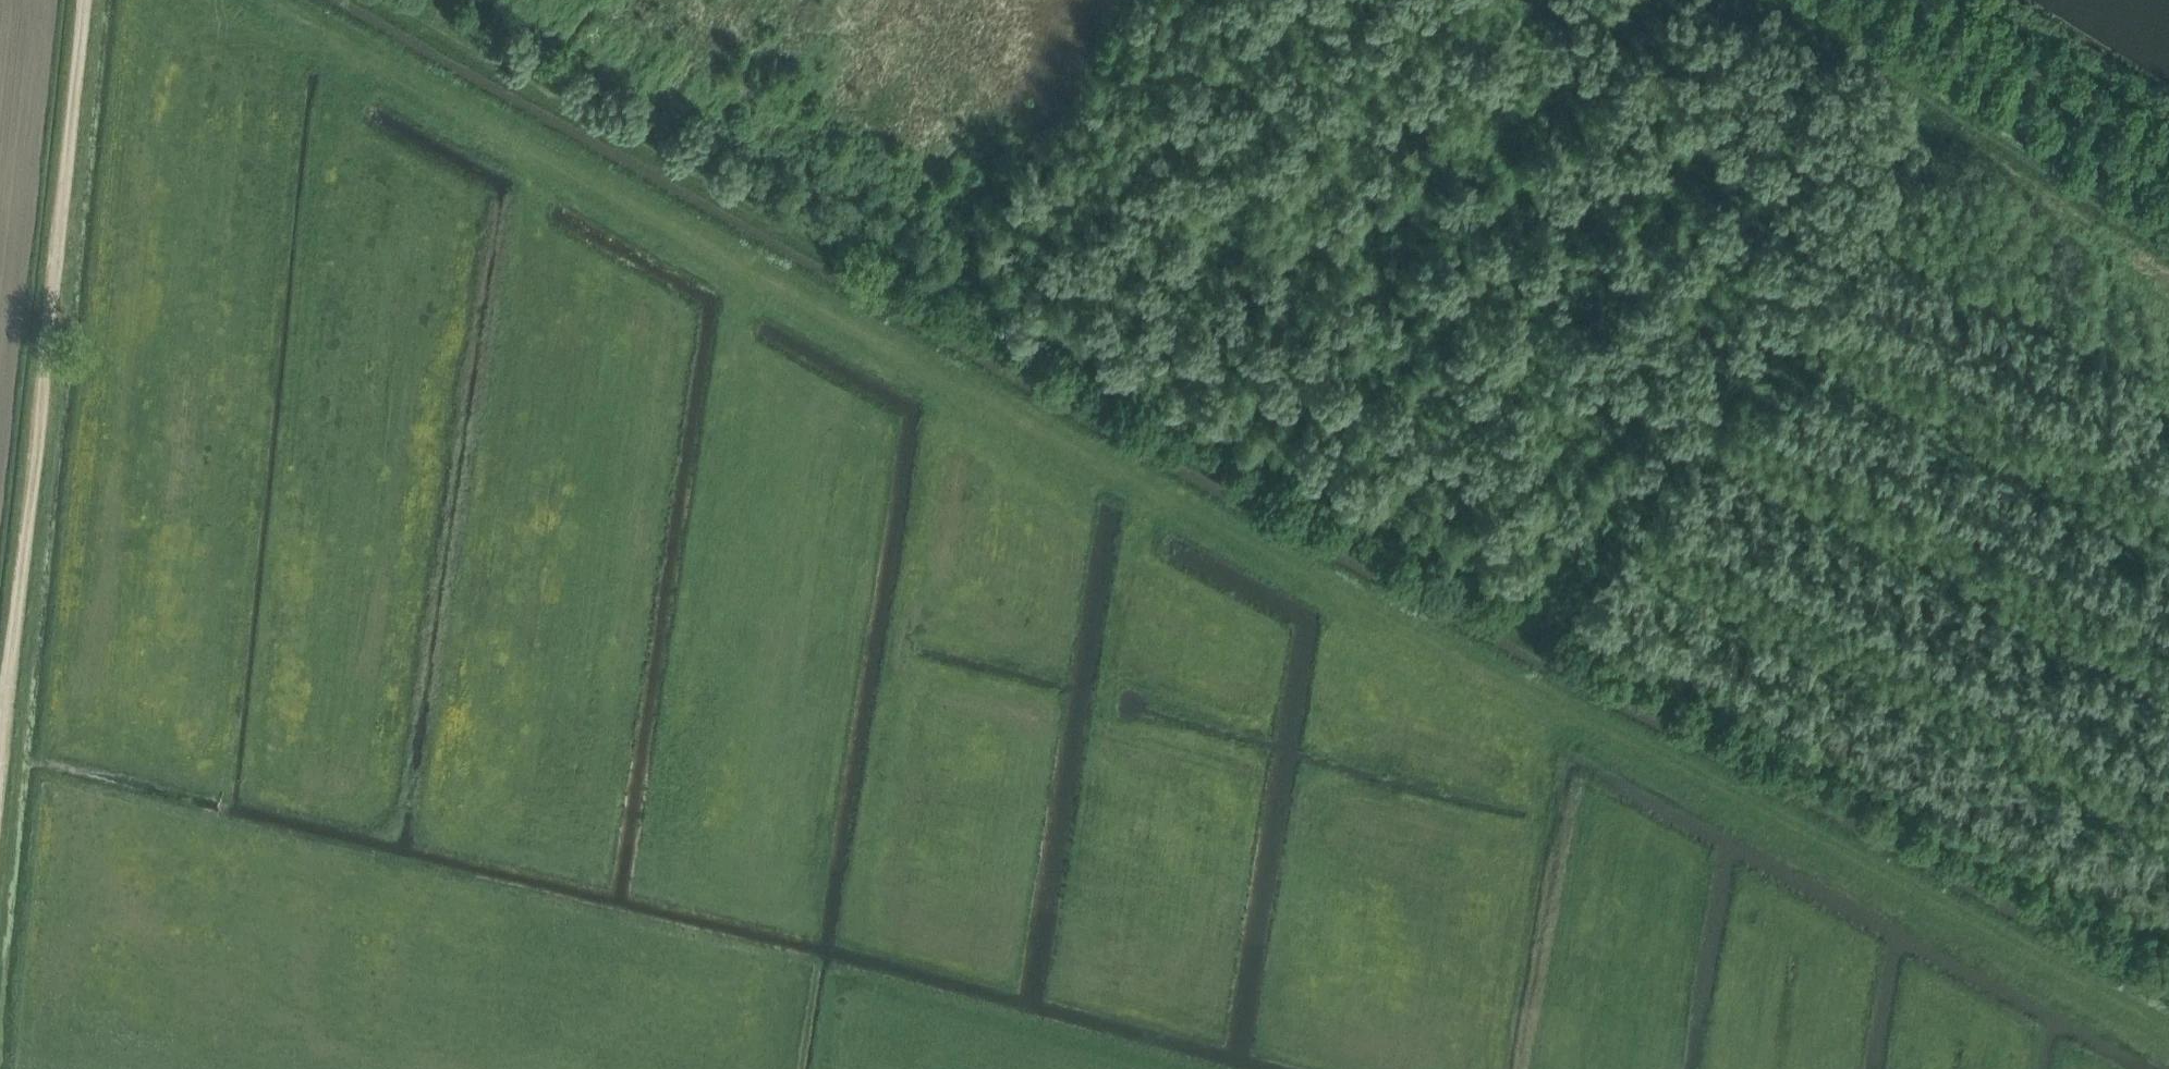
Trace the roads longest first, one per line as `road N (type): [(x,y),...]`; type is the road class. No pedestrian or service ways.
road 1 (track): [(0,769),(85,0)]

